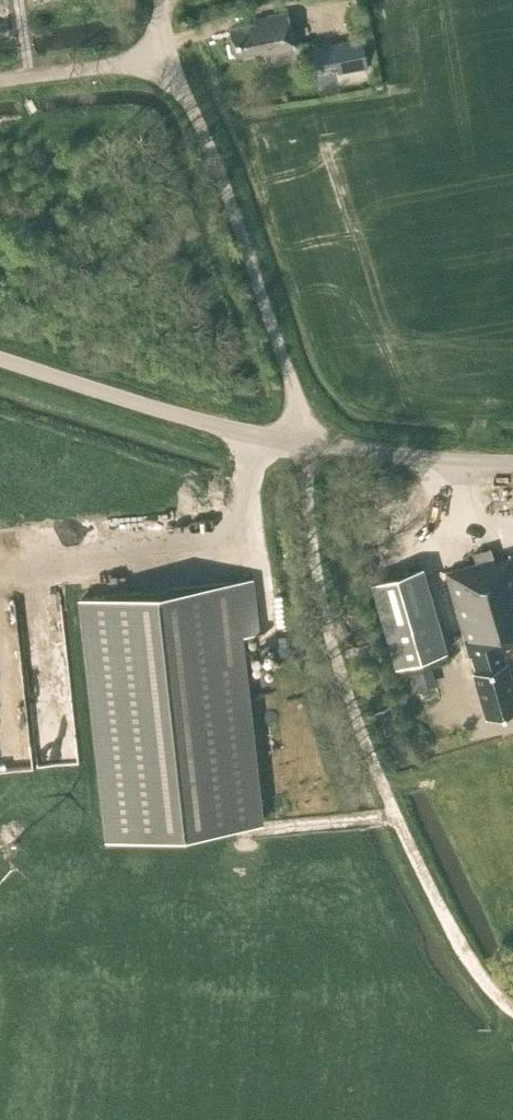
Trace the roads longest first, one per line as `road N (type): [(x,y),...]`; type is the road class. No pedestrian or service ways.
road 1 (unclassified): [(313,448),(172,57)]
road 2 (unclassified): [(313,448),(0,358)]
road 3 (unclassified): [(313,448),(512,459)]
road 4 (unclassified): [(0,79),(172,57)]

